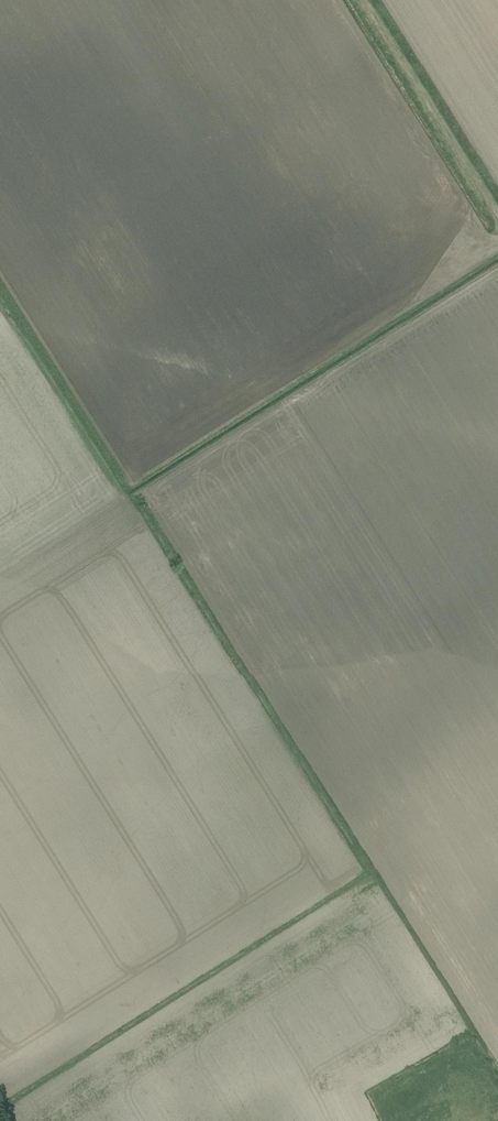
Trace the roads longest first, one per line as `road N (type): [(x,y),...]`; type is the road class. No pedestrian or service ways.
road 1 (unclassified): [(497,216),(365,0)]

